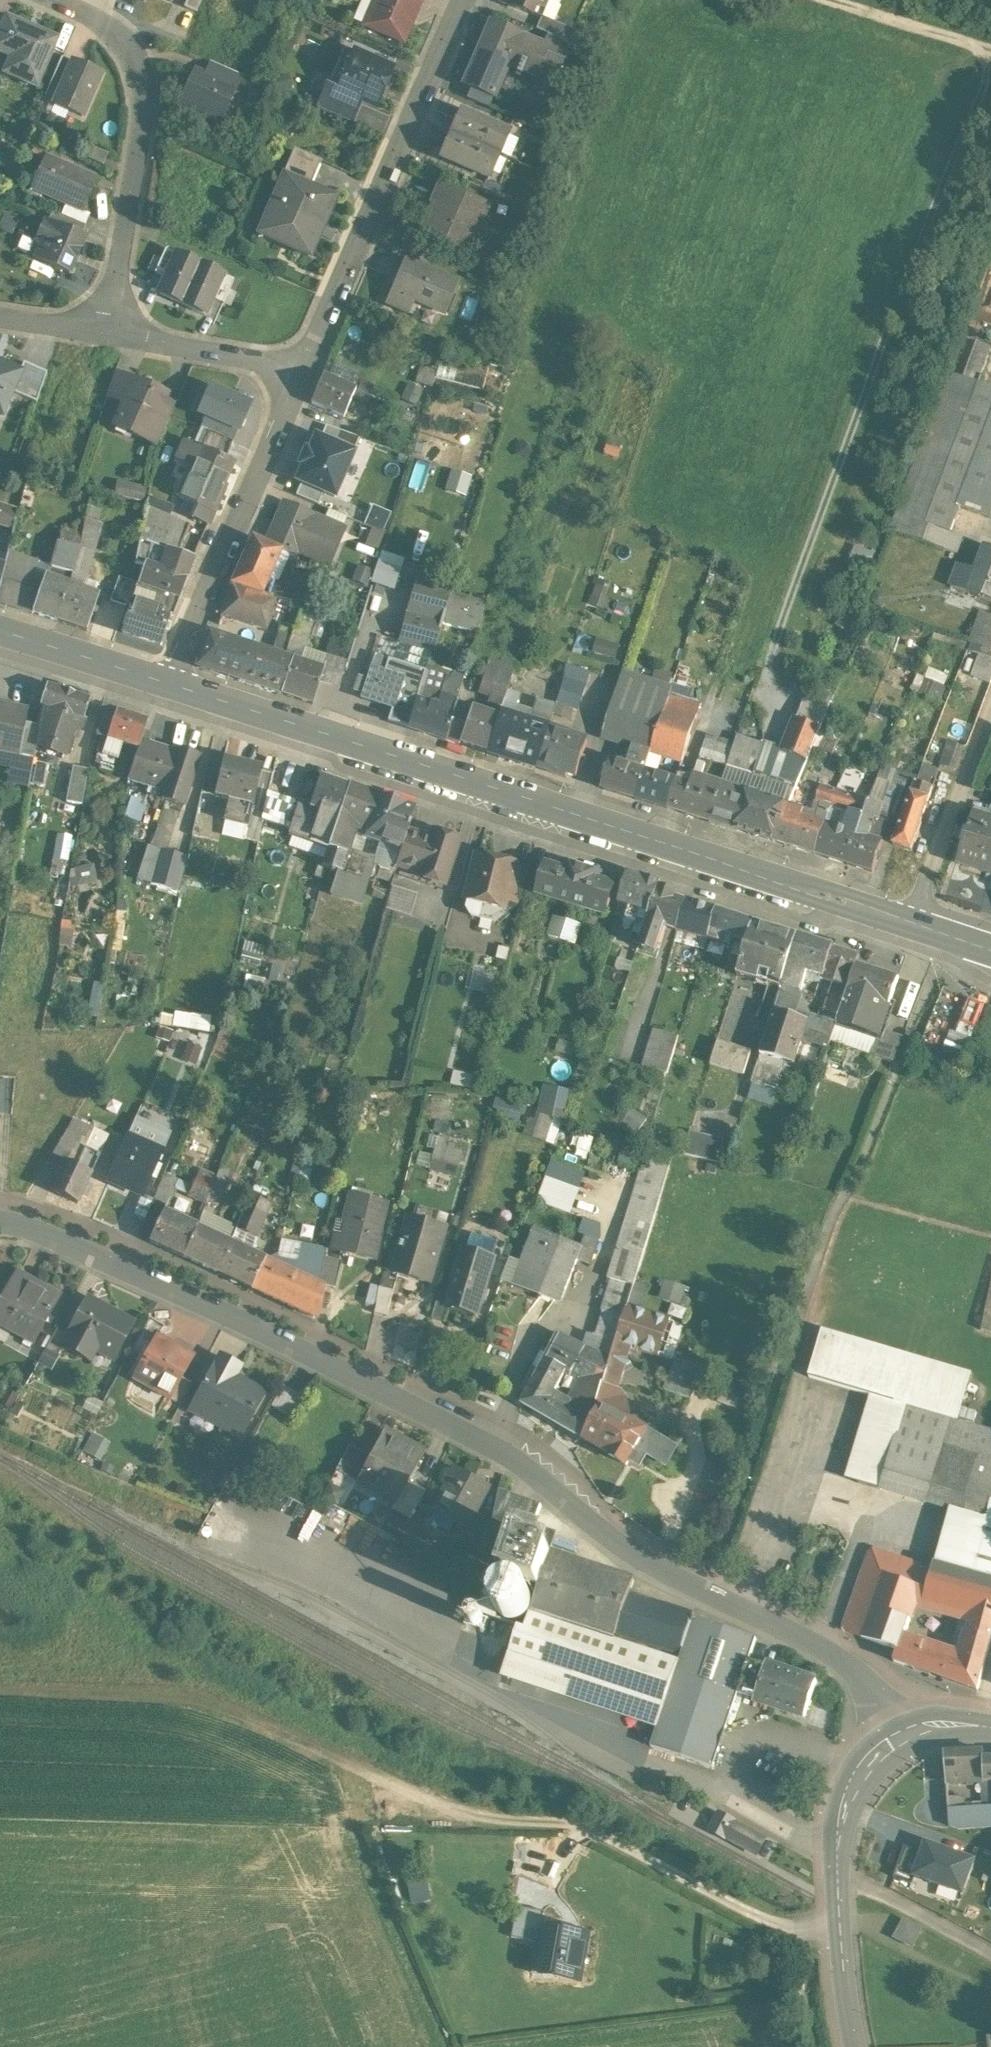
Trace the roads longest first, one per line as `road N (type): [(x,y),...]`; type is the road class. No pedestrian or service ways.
road 1 (residential): [(0,1223),(37,1231),(209,1307),(487,1443),(626,1546),(845,1665),(897,1740)]
road 2 (secondary): [(990,952),(168,681)]
road 3 (track): [(990,70),(820,511),(768,669)]
road 4 (track): [(581,1829),(438,1800),(197,1697),(0,1692)]
road 5 (residential): [(296,371),(463,0)]
road 6 (residential): [(106,333),(145,84),(118,33),(53,0)]
road 7 (residential): [(168,681),(296,371)]
road 8 (tertiary): [(856,2046),(839,1934),(838,1834),(856,1780),(897,1740)]
road 9 (residential): [(106,333),(296,371)]
road 10 (secondary): [(168,681),(0,628)]
road 11 (track): [(990,1956),(854,1880),(837,1880)]
road 12 (track): [(834,0),(990,49)]

